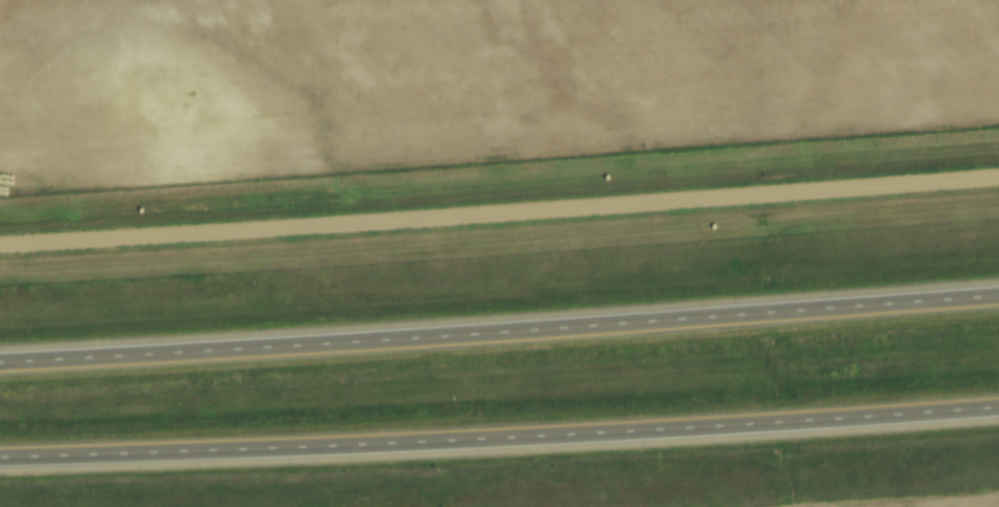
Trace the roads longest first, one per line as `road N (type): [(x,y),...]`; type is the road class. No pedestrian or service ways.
road 1 (residential): [(0,248),(998,177)]
road 2 (motorway): [(998,299),(0,366)]
road 3 (motorway): [(0,460),(335,452),(998,411)]

